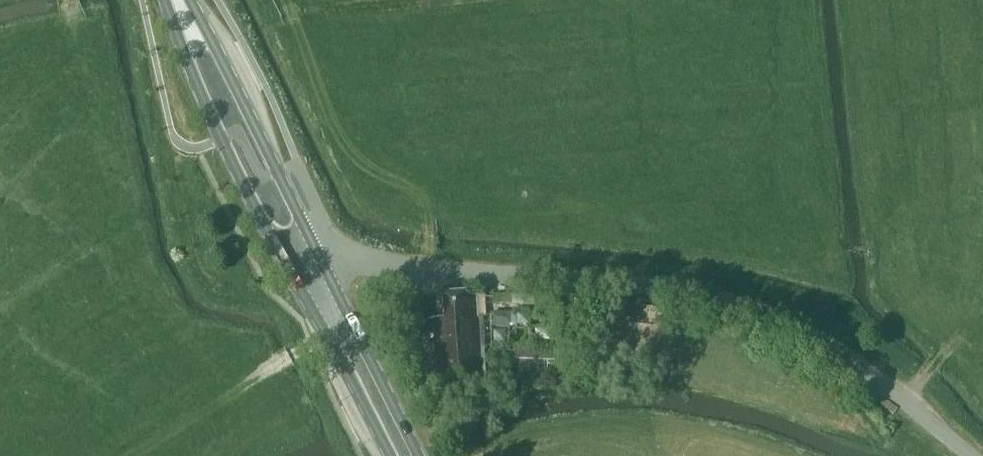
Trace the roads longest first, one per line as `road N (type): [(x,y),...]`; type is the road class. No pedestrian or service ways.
road 1 (unclassified): [(972,455),(869,372),(787,322),(738,304),(598,278),(426,272),(369,255),(323,263)]
road 2 (primary): [(169,0),(218,140),(292,273)]
road 3 (primary): [(323,263),(184,0)]
road 4 (primary): [(411,455),(323,263)]
road 5 (primary): [(292,273),(388,455)]

